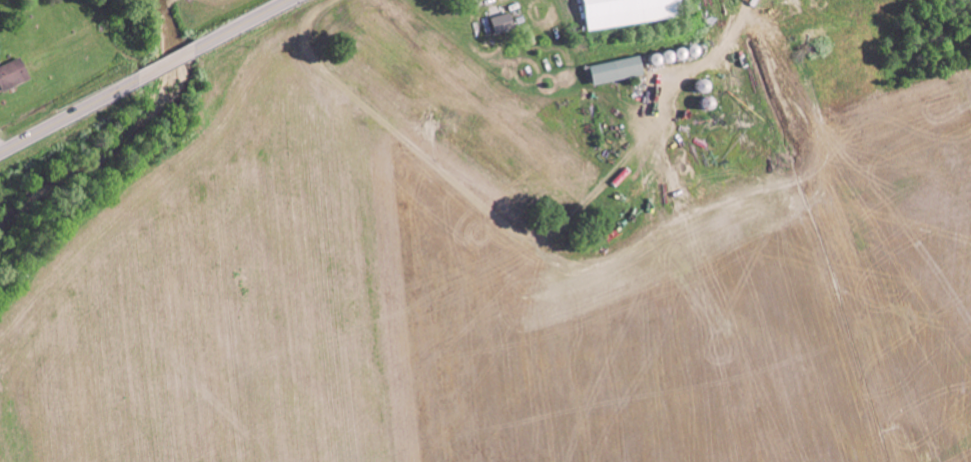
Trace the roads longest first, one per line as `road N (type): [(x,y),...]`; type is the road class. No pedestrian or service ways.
road 1 (primary): [(0,154),(291,0)]

